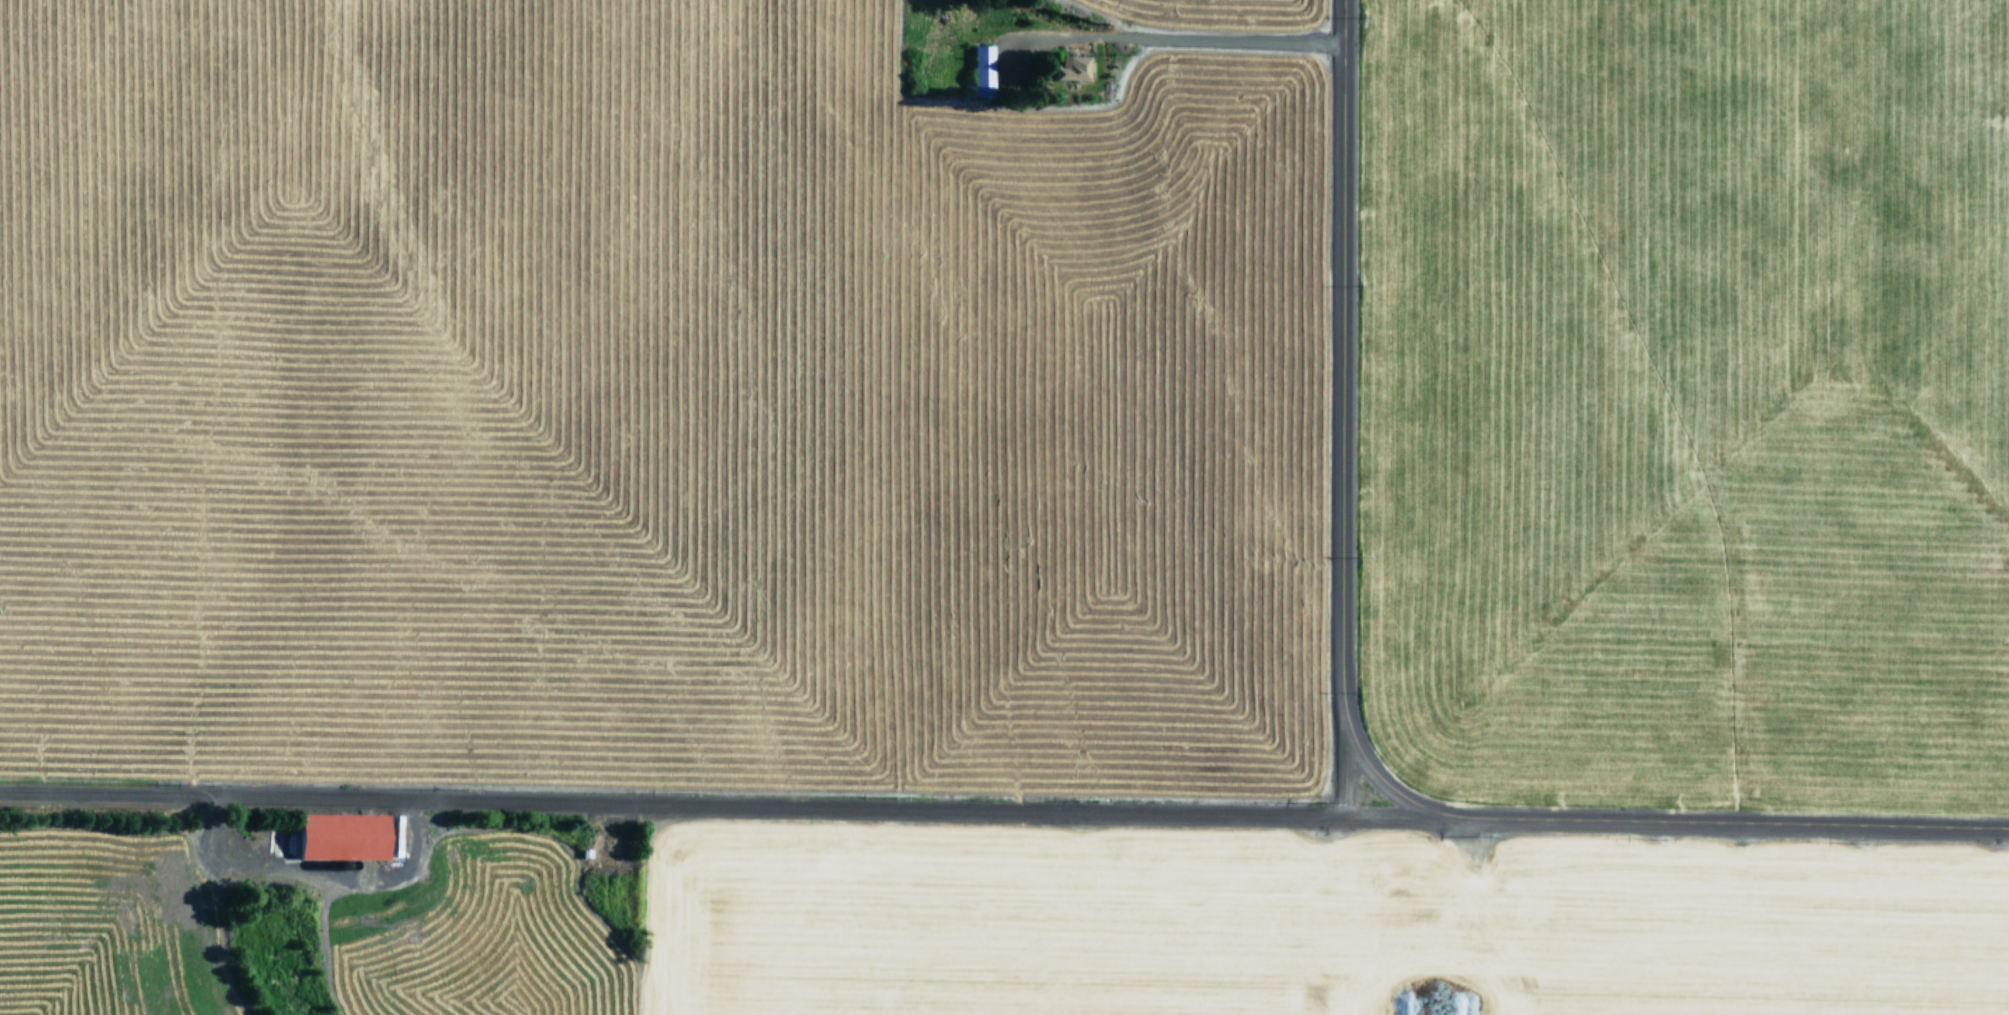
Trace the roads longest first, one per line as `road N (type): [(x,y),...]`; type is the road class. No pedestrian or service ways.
road 1 (tertiary): [(0,785),(1339,819)]
road 2 (tertiary): [(1339,819),(1354,0)]
road 3 (tertiary): [(2008,826),(1339,819)]
road 4 (tertiary): [(1470,820),(1400,797),(1360,757),(1341,706)]

